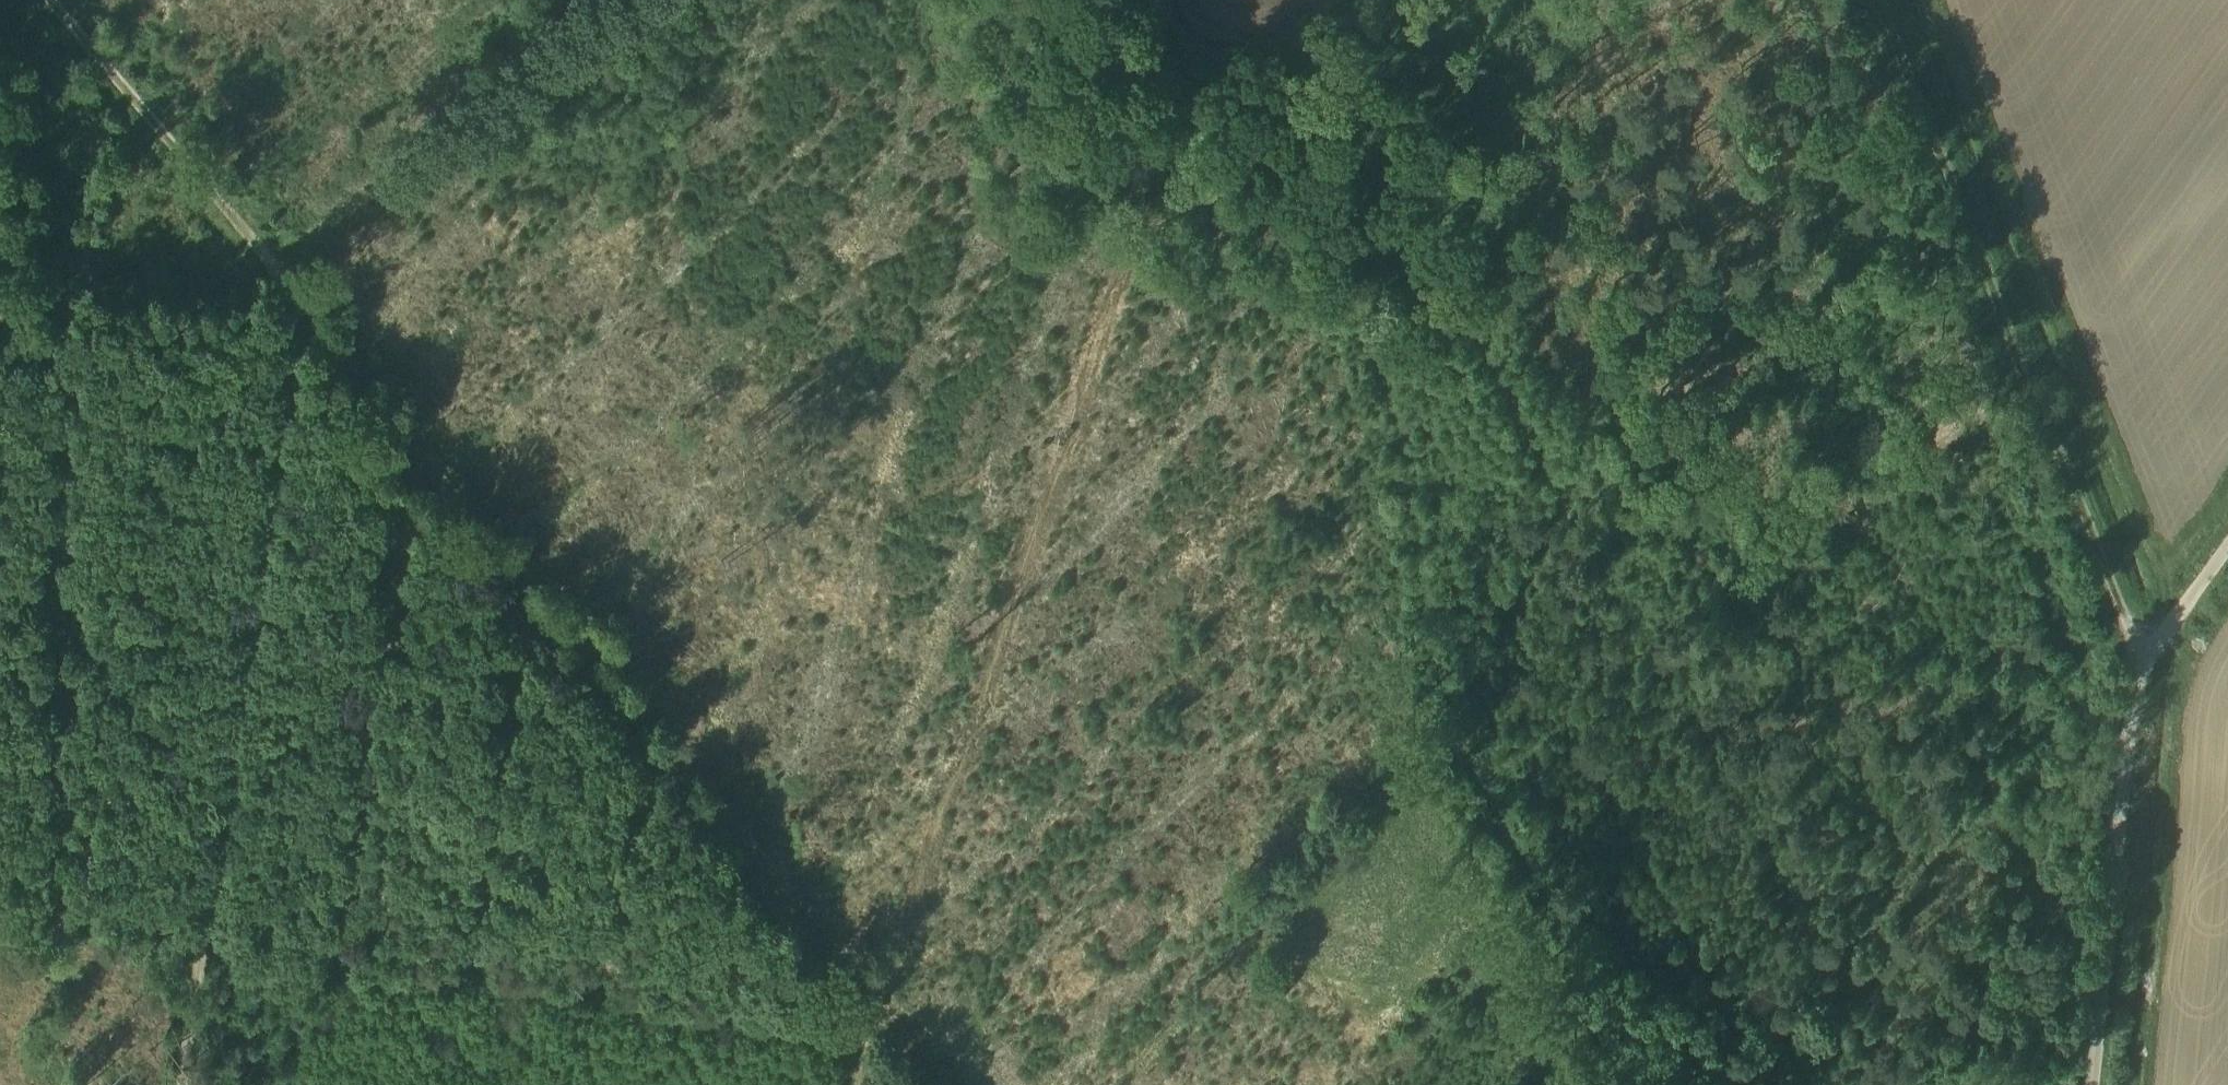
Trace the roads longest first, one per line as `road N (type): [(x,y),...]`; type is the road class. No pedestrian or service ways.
road 1 (track): [(49,0),(293,289),(180,1084)]
road 2 (unclassified): [(2103,1084),(2155,650),(2227,520)]

